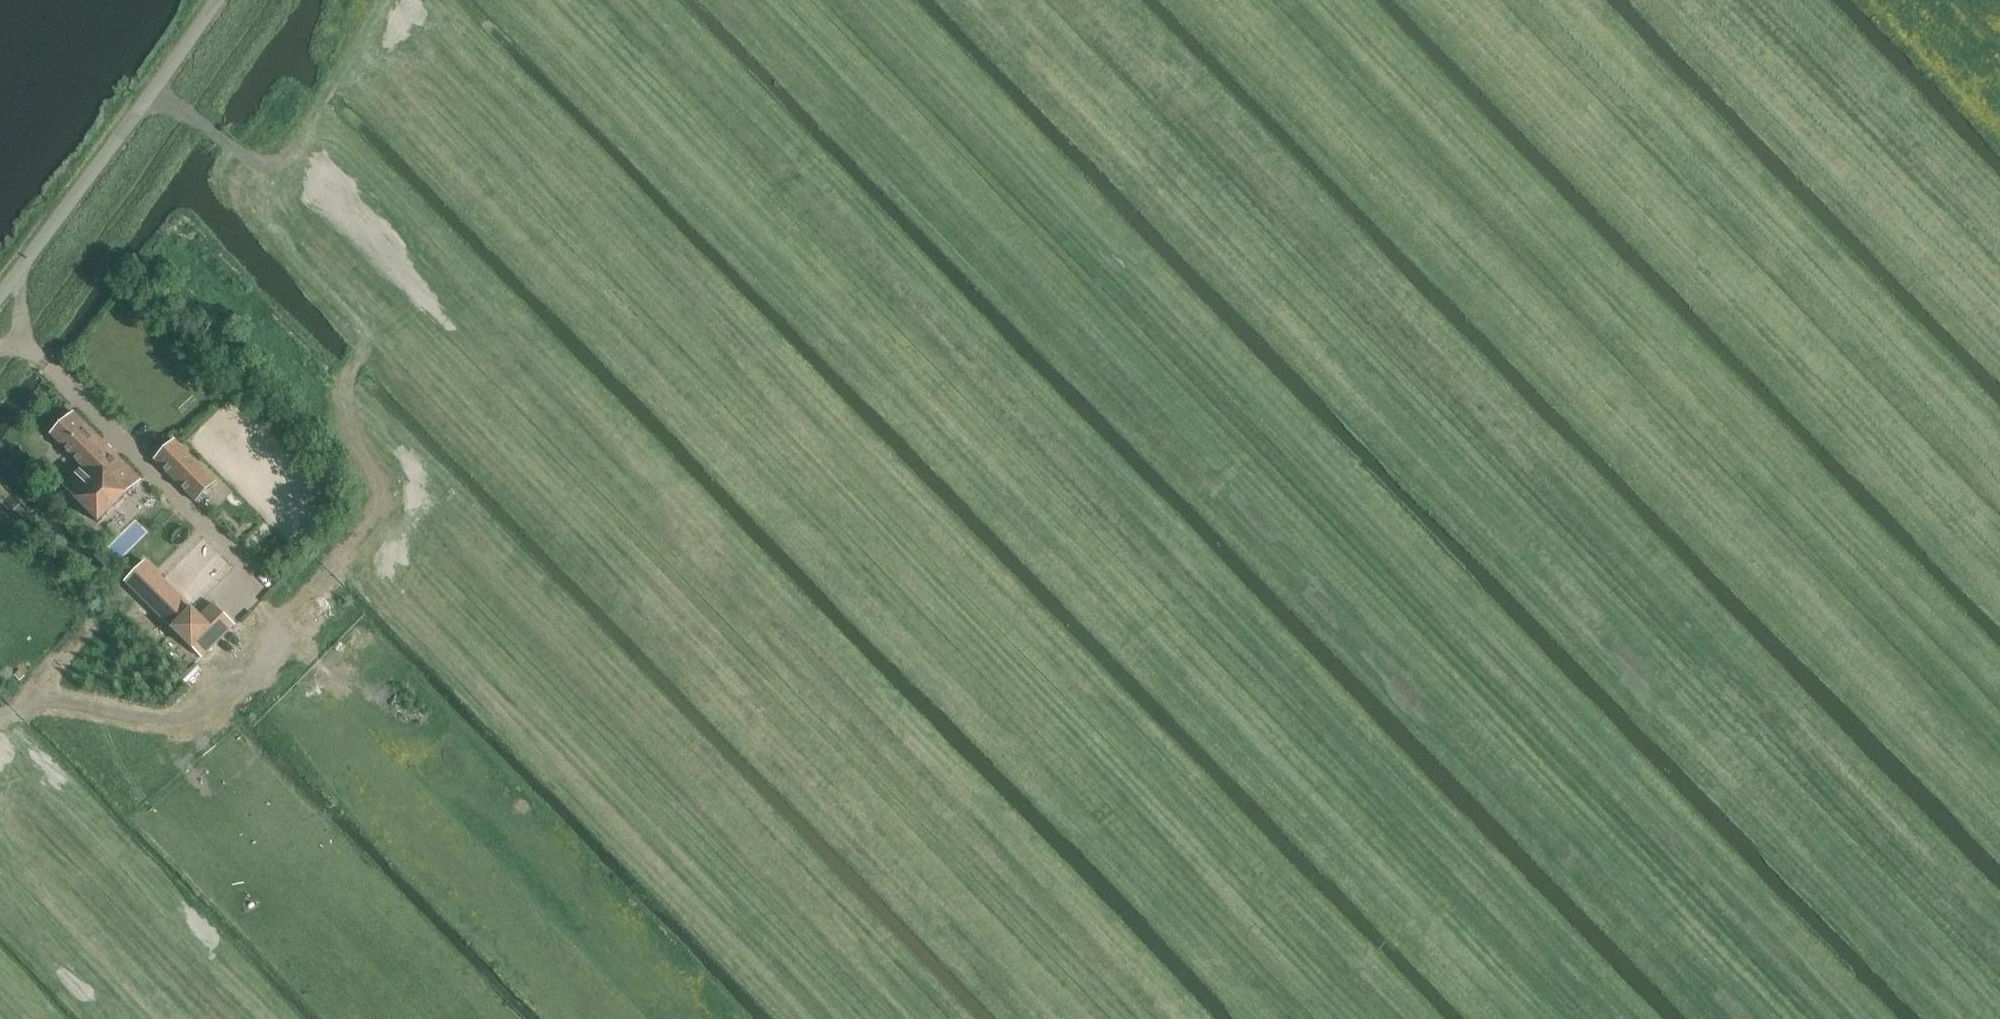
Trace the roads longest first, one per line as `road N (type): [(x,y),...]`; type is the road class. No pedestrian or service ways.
road 1 (track): [(266,175),(266,231),(363,345),(339,384),(338,416),(347,439),(387,482),(380,502),(229,700),(188,716),(134,715),(71,701),(33,702),(0,716)]
road 2 (unclassified): [(0,299),(214,0)]
road 3 (track): [(33,348),(154,478),(154,488),(191,525),(215,577)]
road 4 (track): [(384,0),(266,175)]
road 5 (track): [(266,175),(159,85)]

